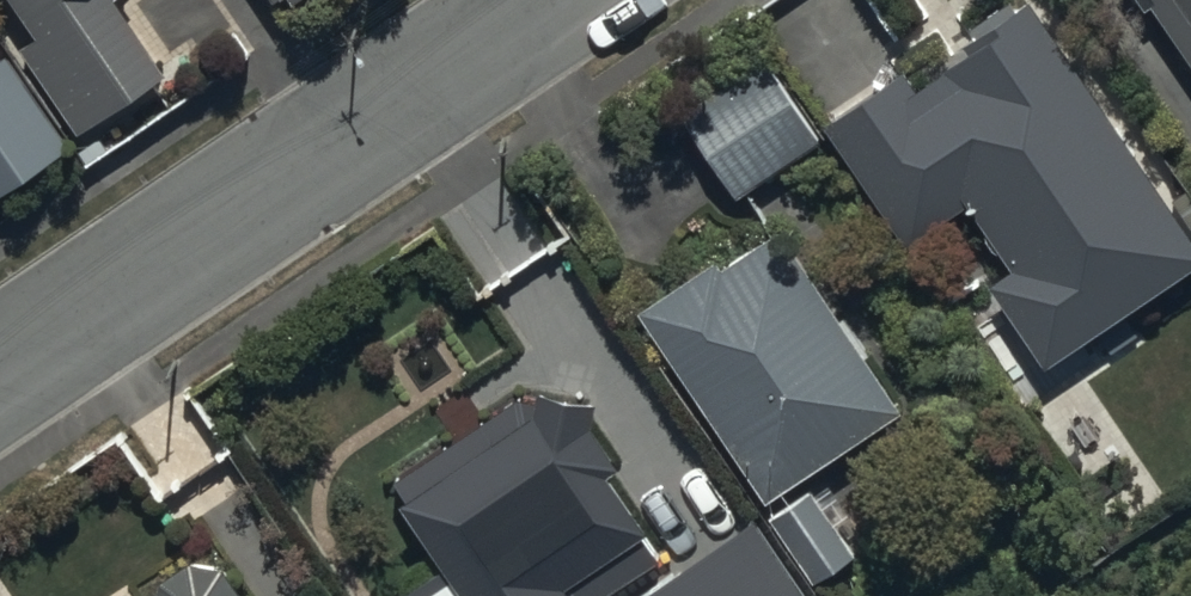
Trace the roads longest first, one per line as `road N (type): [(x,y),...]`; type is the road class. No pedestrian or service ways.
road 1 (residential): [(549,0),(0,371)]

